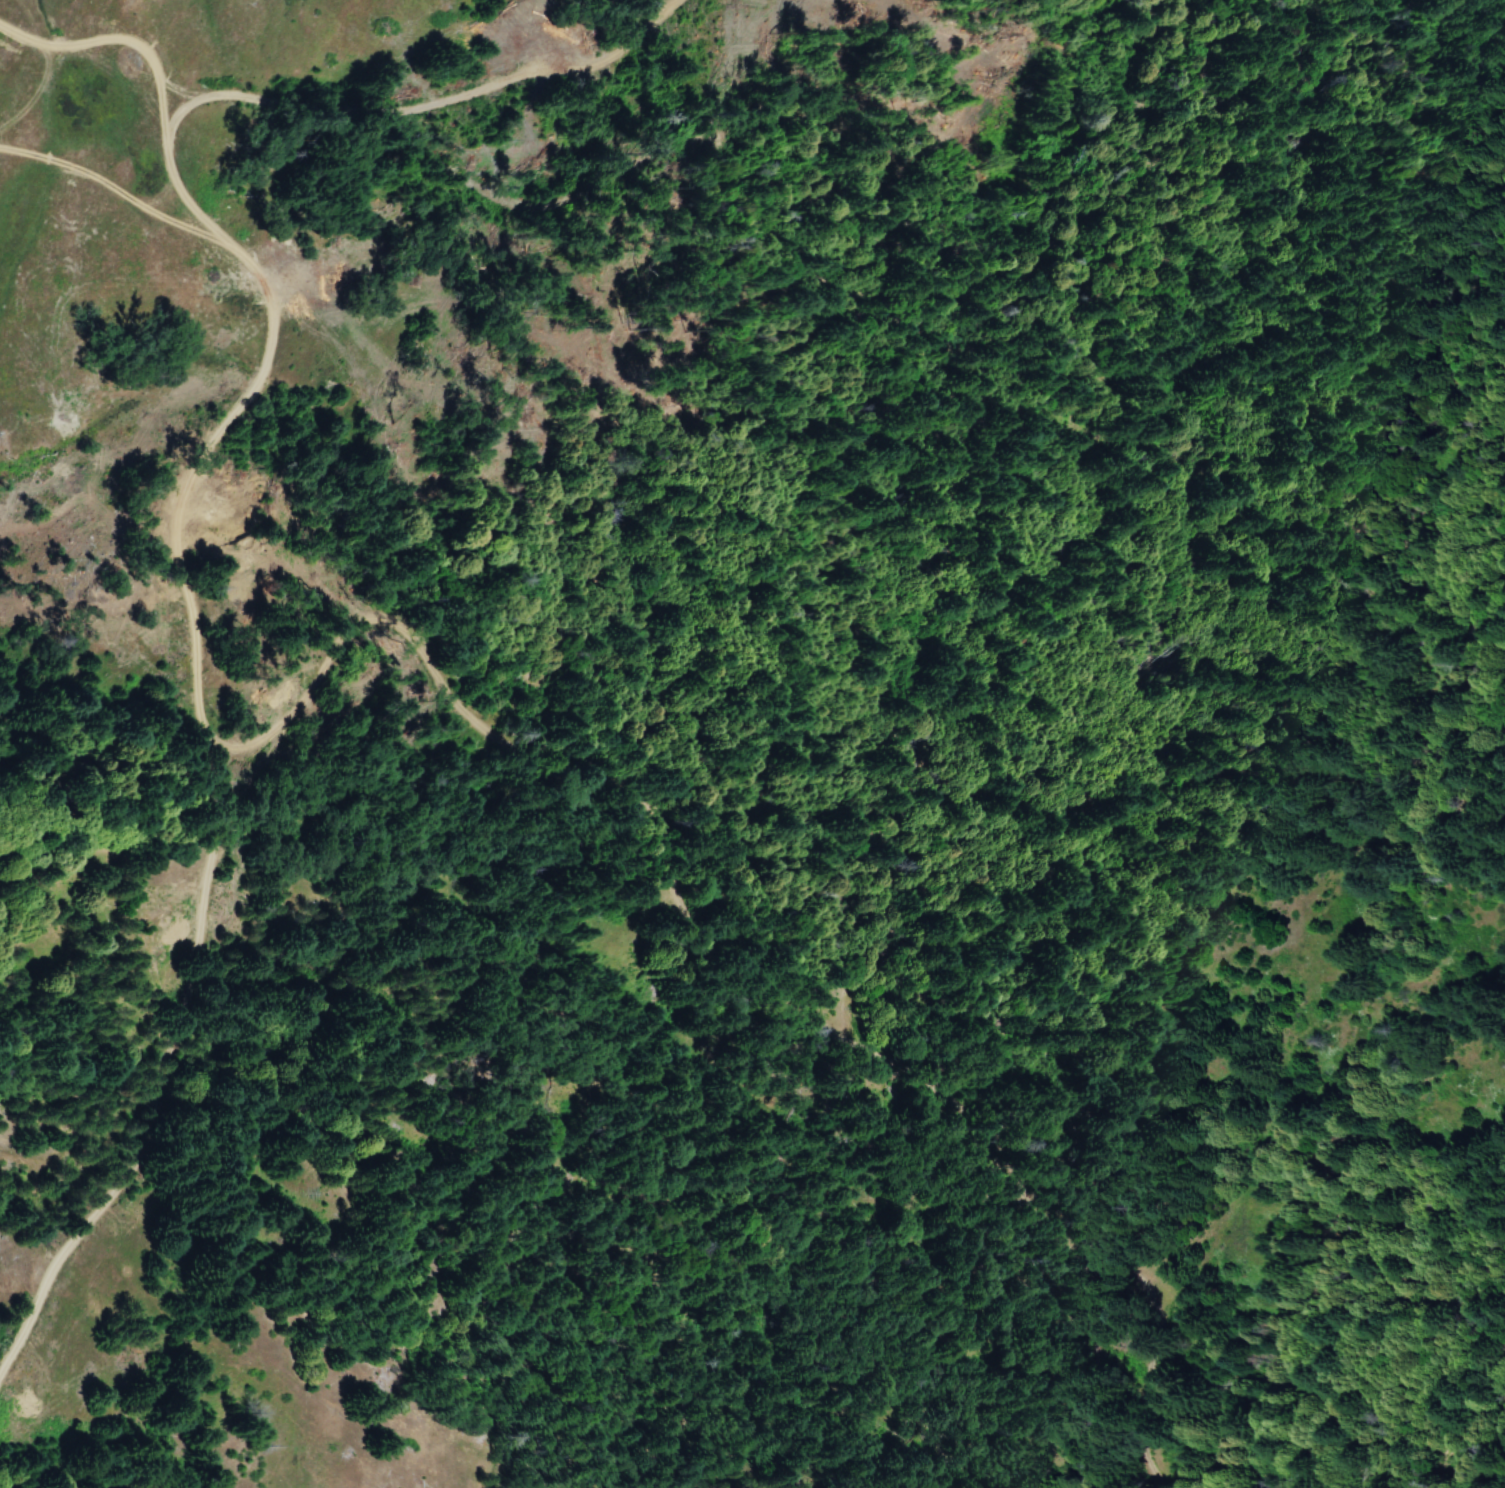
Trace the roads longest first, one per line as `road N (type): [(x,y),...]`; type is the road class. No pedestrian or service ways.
road 1 (track): [(1199,1487),(1187,1464),(1170,1306),(1103,1245),(1097,1211),(1058,1177),(974,1172),(701,1009),(678,880),(633,847),(510,819),(443,774),(404,690),(348,701),(287,796),(242,774),(225,724),(231,561),(303,353),(298,308),(242,247),(208,140)]
road 2 (track): [(0,27),(24,50),(208,140),(253,118),(465,118),(605,89),(700,22),(774,0)]

